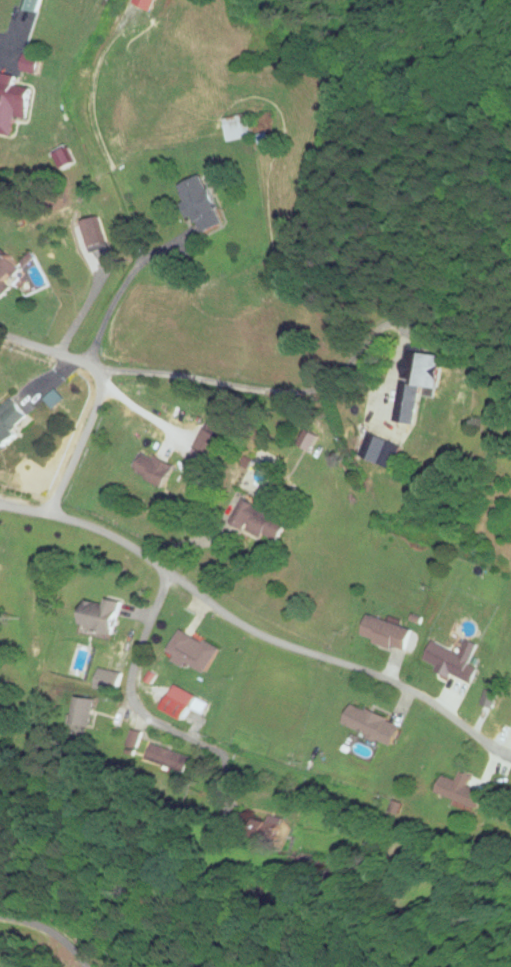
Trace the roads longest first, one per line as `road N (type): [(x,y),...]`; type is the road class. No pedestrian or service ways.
road 1 (residential): [(510,753),(409,689),(244,624),(131,546),(50,514)]
road 2 (residential): [(0,332),(90,366),(100,381),(97,411),(50,514)]

